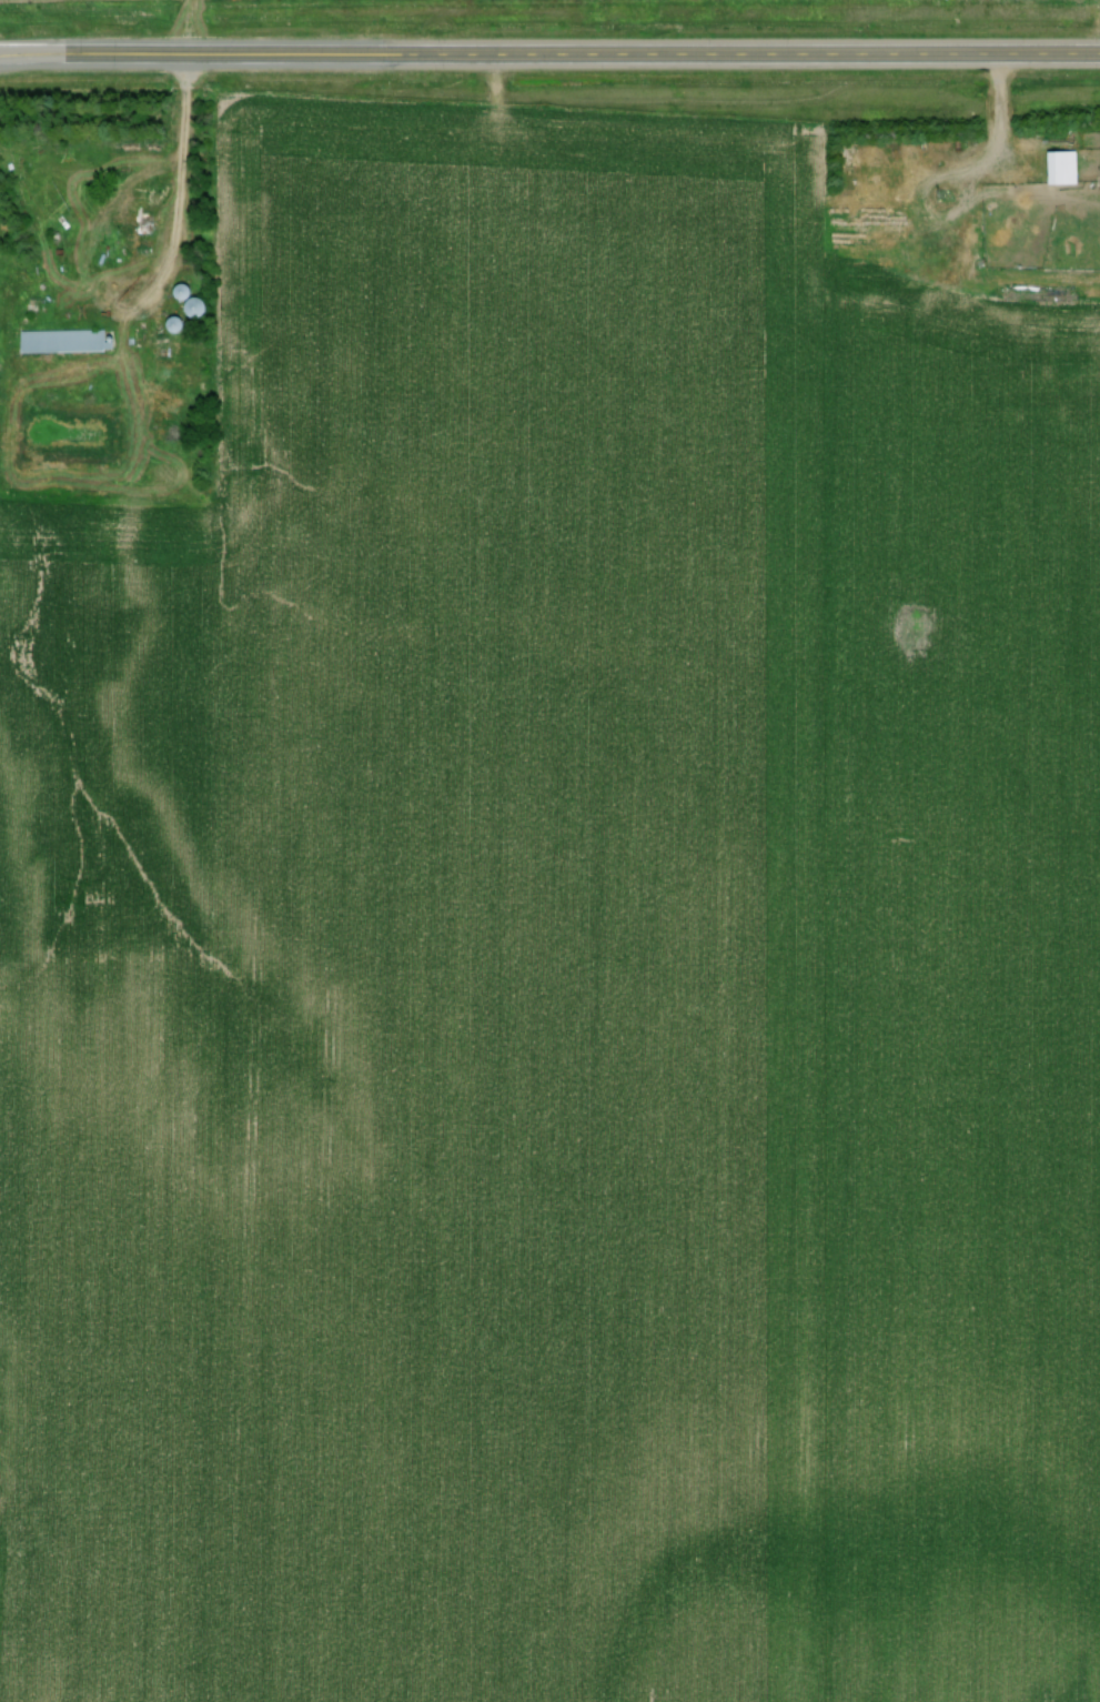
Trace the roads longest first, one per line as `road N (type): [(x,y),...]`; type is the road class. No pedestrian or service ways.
road 1 (primary): [(0,53),(1099,53)]

